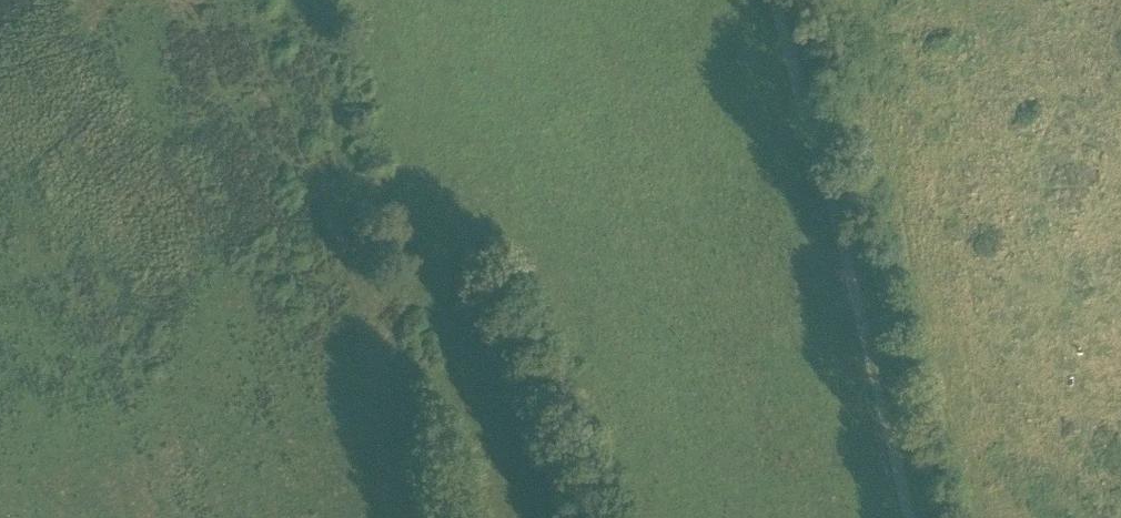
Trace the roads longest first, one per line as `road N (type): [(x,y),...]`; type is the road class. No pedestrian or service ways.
road 1 (track): [(778,0),(907,517)]

